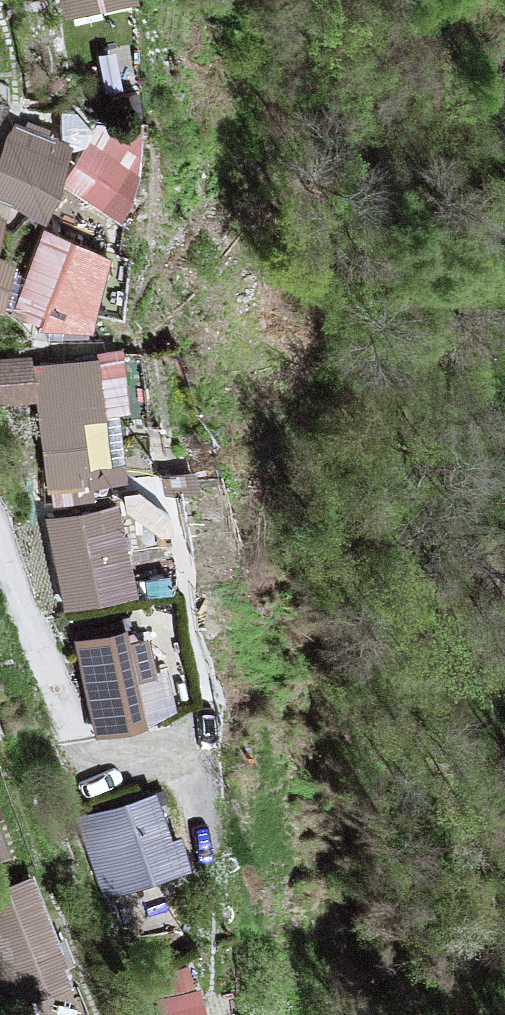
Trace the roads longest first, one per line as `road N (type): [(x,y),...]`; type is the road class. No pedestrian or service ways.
road 1 (residential): [(0,576),(78,746),(137,764),(179,766)]

